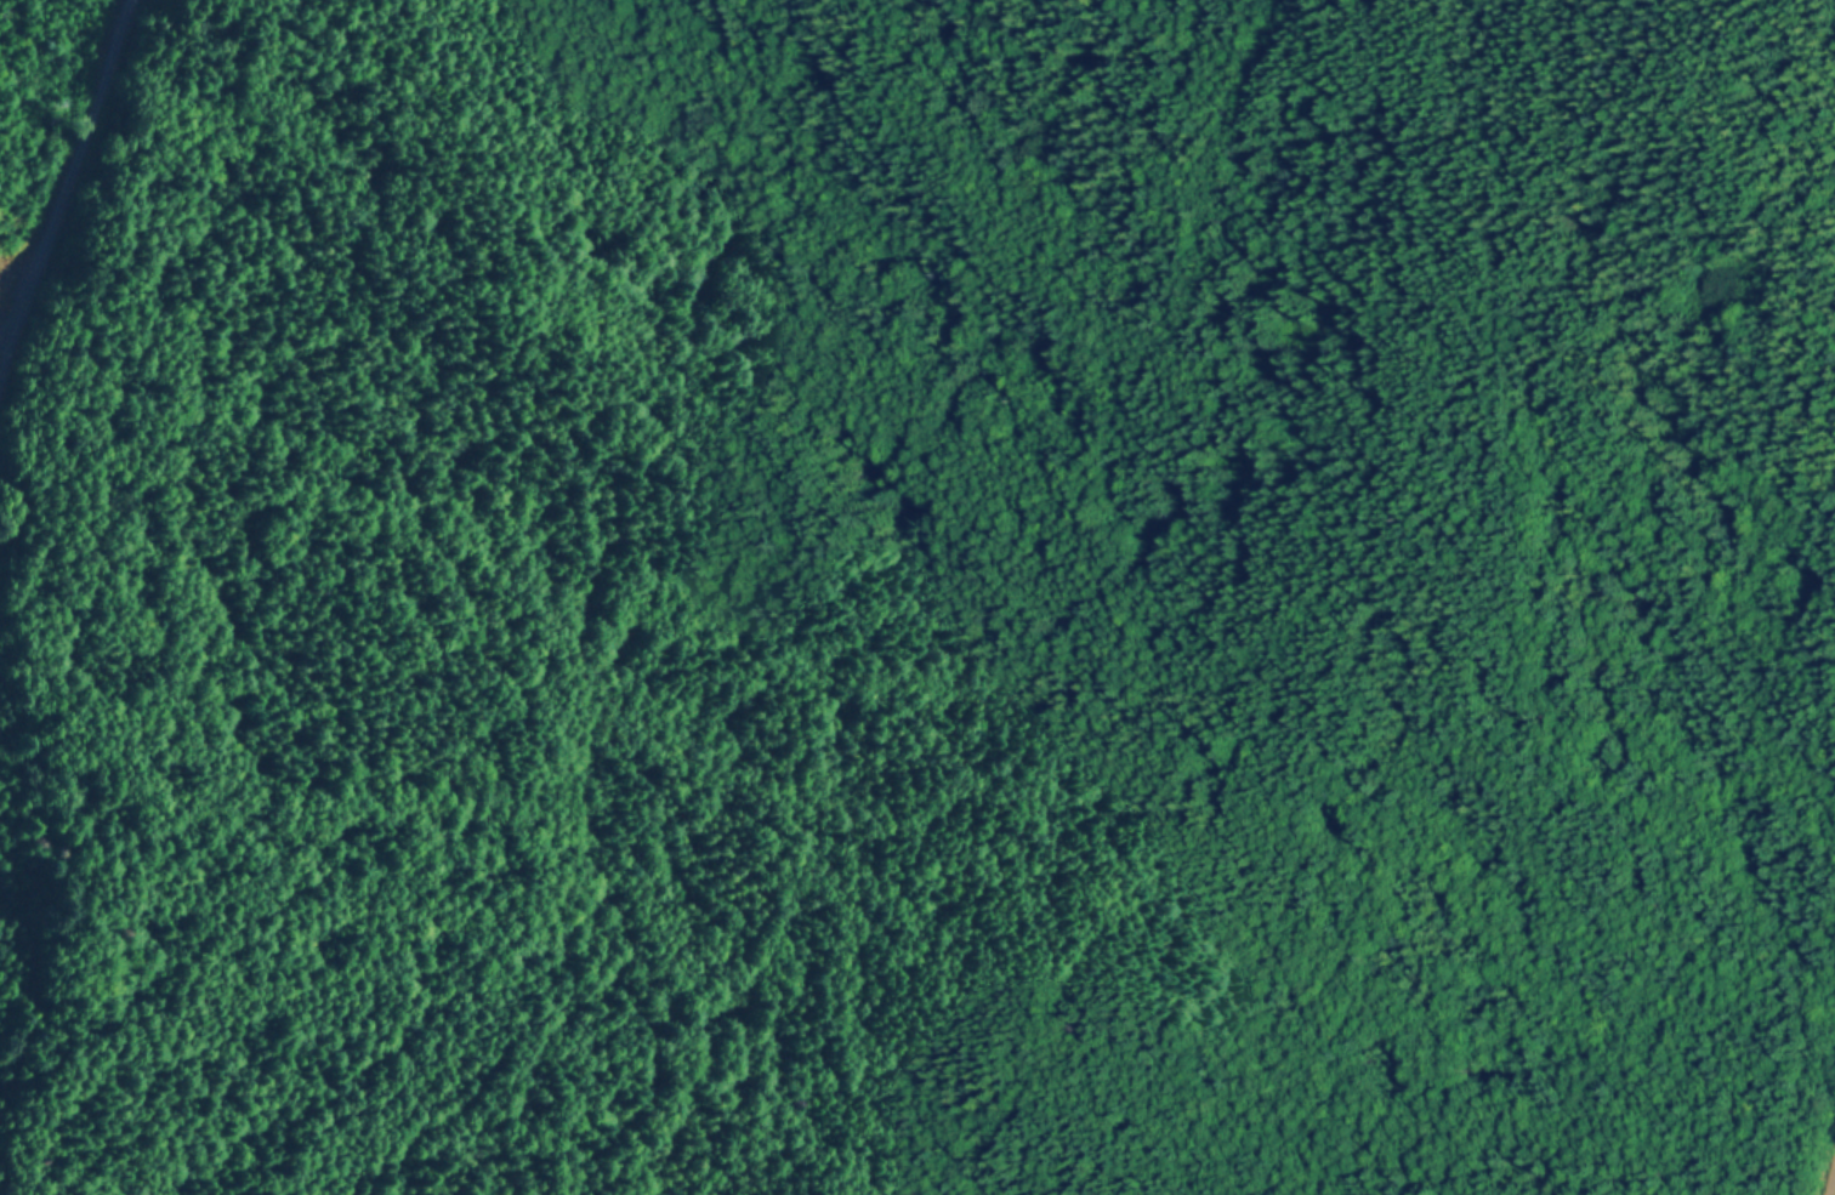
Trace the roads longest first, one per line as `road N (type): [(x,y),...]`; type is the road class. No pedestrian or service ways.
road 1 (track): [(0,436),(136,0)]

